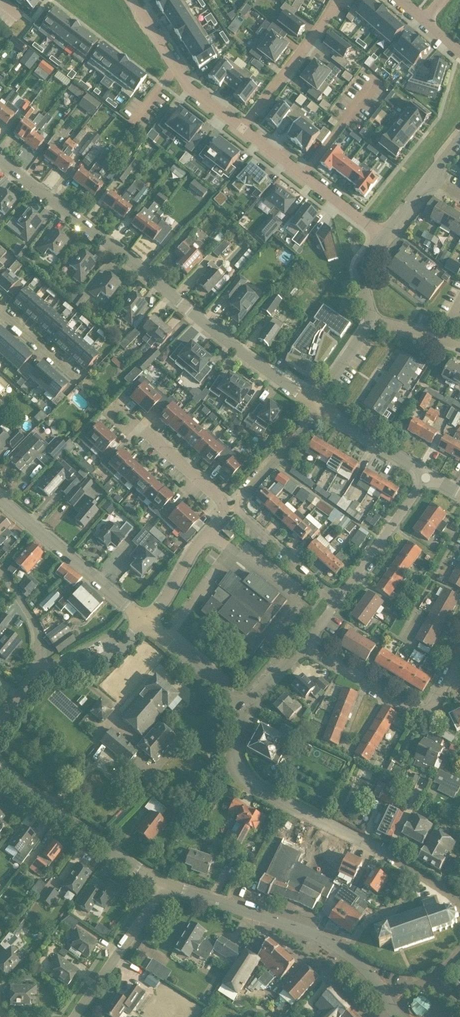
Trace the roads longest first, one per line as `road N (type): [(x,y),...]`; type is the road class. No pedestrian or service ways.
road 1 (residential): [(312,407),(0,162)]
road 2 (residential): [(459,903),(248,782),(237,768),(232,705)]
road 3 (residential): [(338,599),(265,543),(237,506),(312,407)]
road 4 (residential): [(149,623),(224,512),(135,424)]
road 5 (tertiary): [(385,997),(364,969),(317,937),(161,884)]
road 6 (tertiary): [(161,884),(0,763)]
road 7 (residential): [(149,623),(0,493)]
road 8 (residential): [(242,128),(384,237)]
road 9 (residential): [(445,670),(428,701),(416,703),(304,643)]
road 10 (residential): [(131,0),(174,68),(242,128)]
road 11 (residential): [(242,128),(337,0)]
road 12 (residential): [(72,1016),(161,884)]
road 13 (residential): [(338,599),(425,477)]
road 14 (residential): [(425,477),(312,407)]
road 15 (residential): [(42,674),(117,655),(149,623)]

